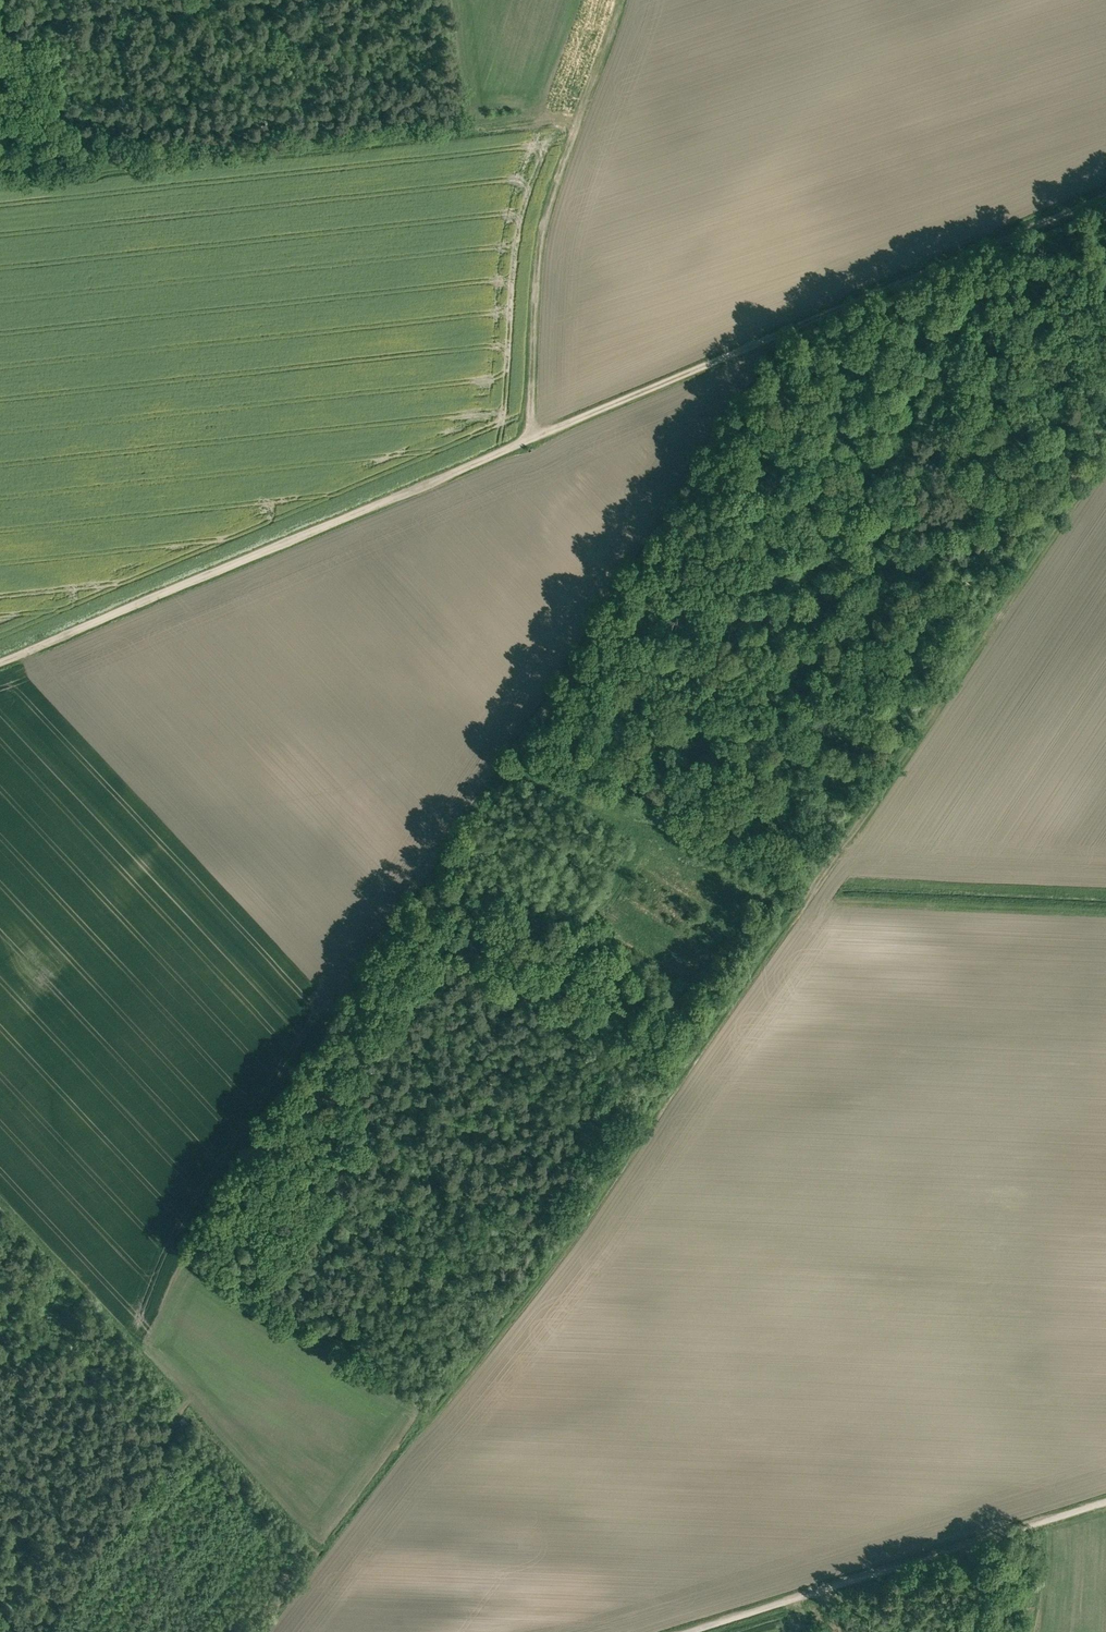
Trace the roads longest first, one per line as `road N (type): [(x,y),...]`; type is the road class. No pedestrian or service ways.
road 1 (track): [(0,663),(532,435),(537,290),(553,206),(619,0)]
road 2 (track): [(532,435),(1105,183)]
road 3 (track): [(697,1631),(1105,1502)]

